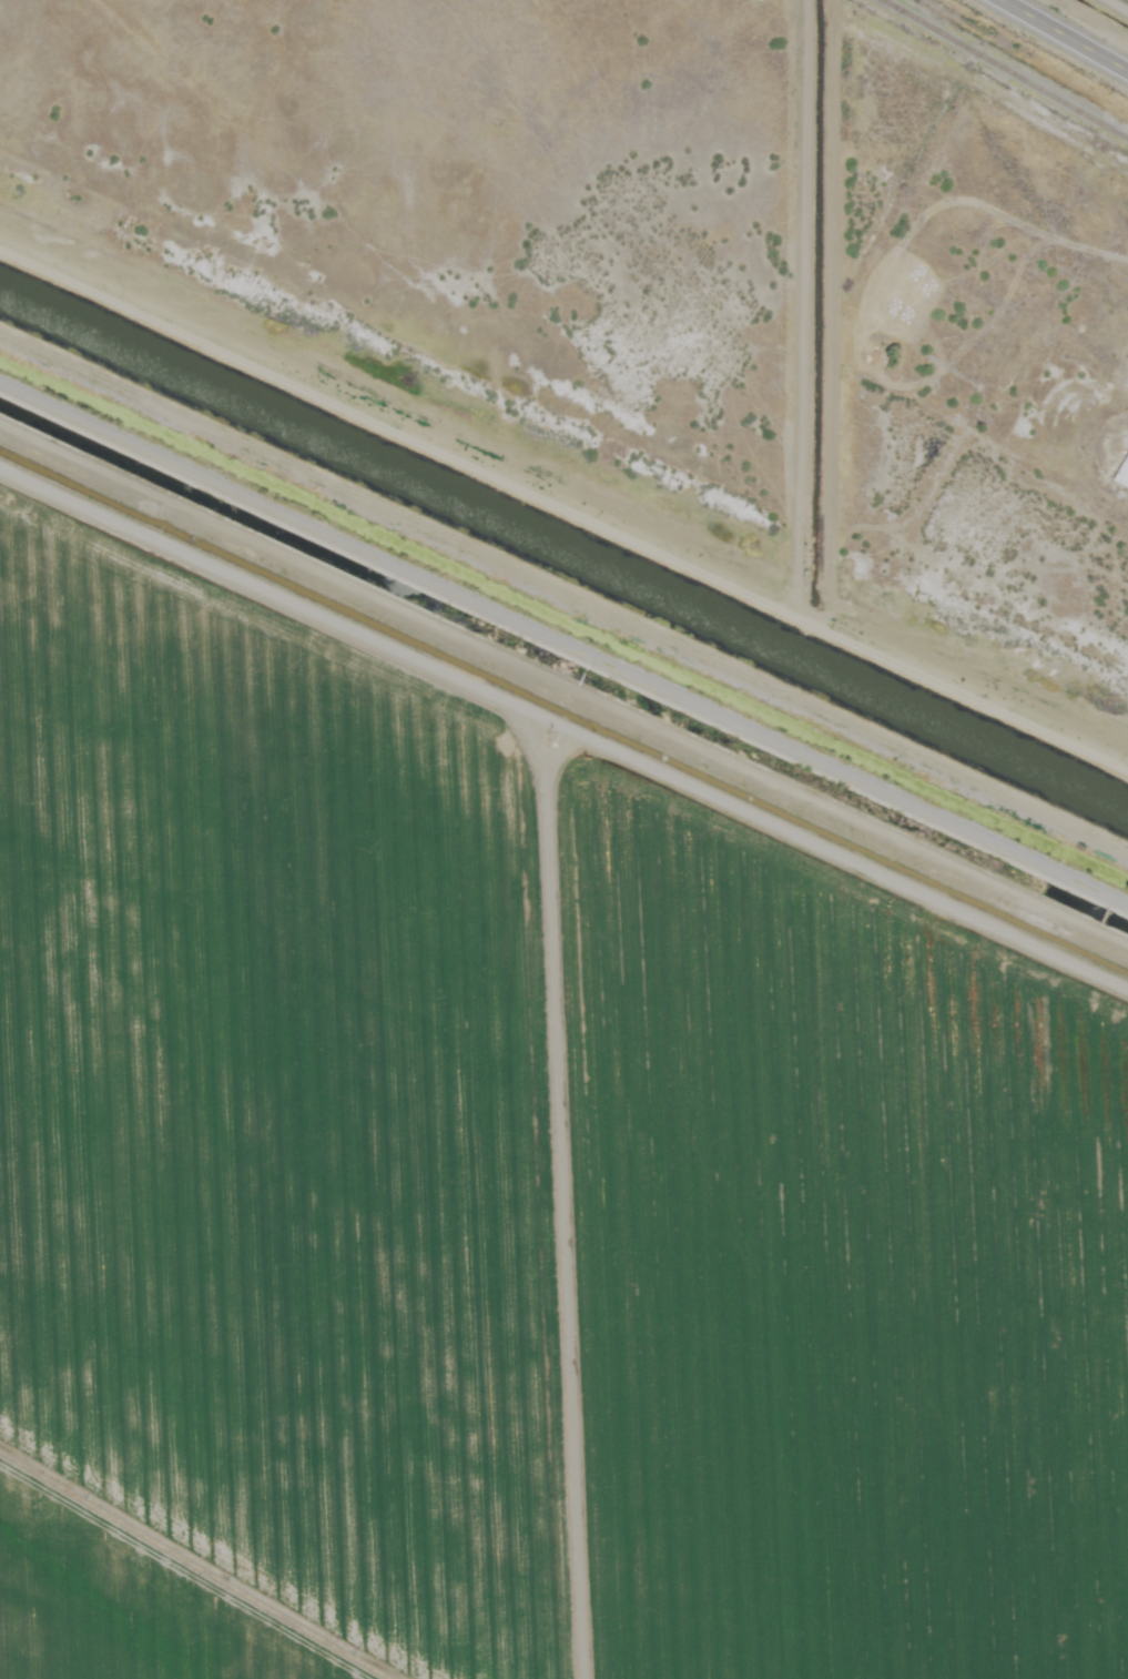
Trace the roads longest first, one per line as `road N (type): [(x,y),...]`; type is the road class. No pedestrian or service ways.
road 1 (residential): [(1127,923),(423,600),(0,419)]
road 2 (primary): [(1127,64),(1017,0)]

